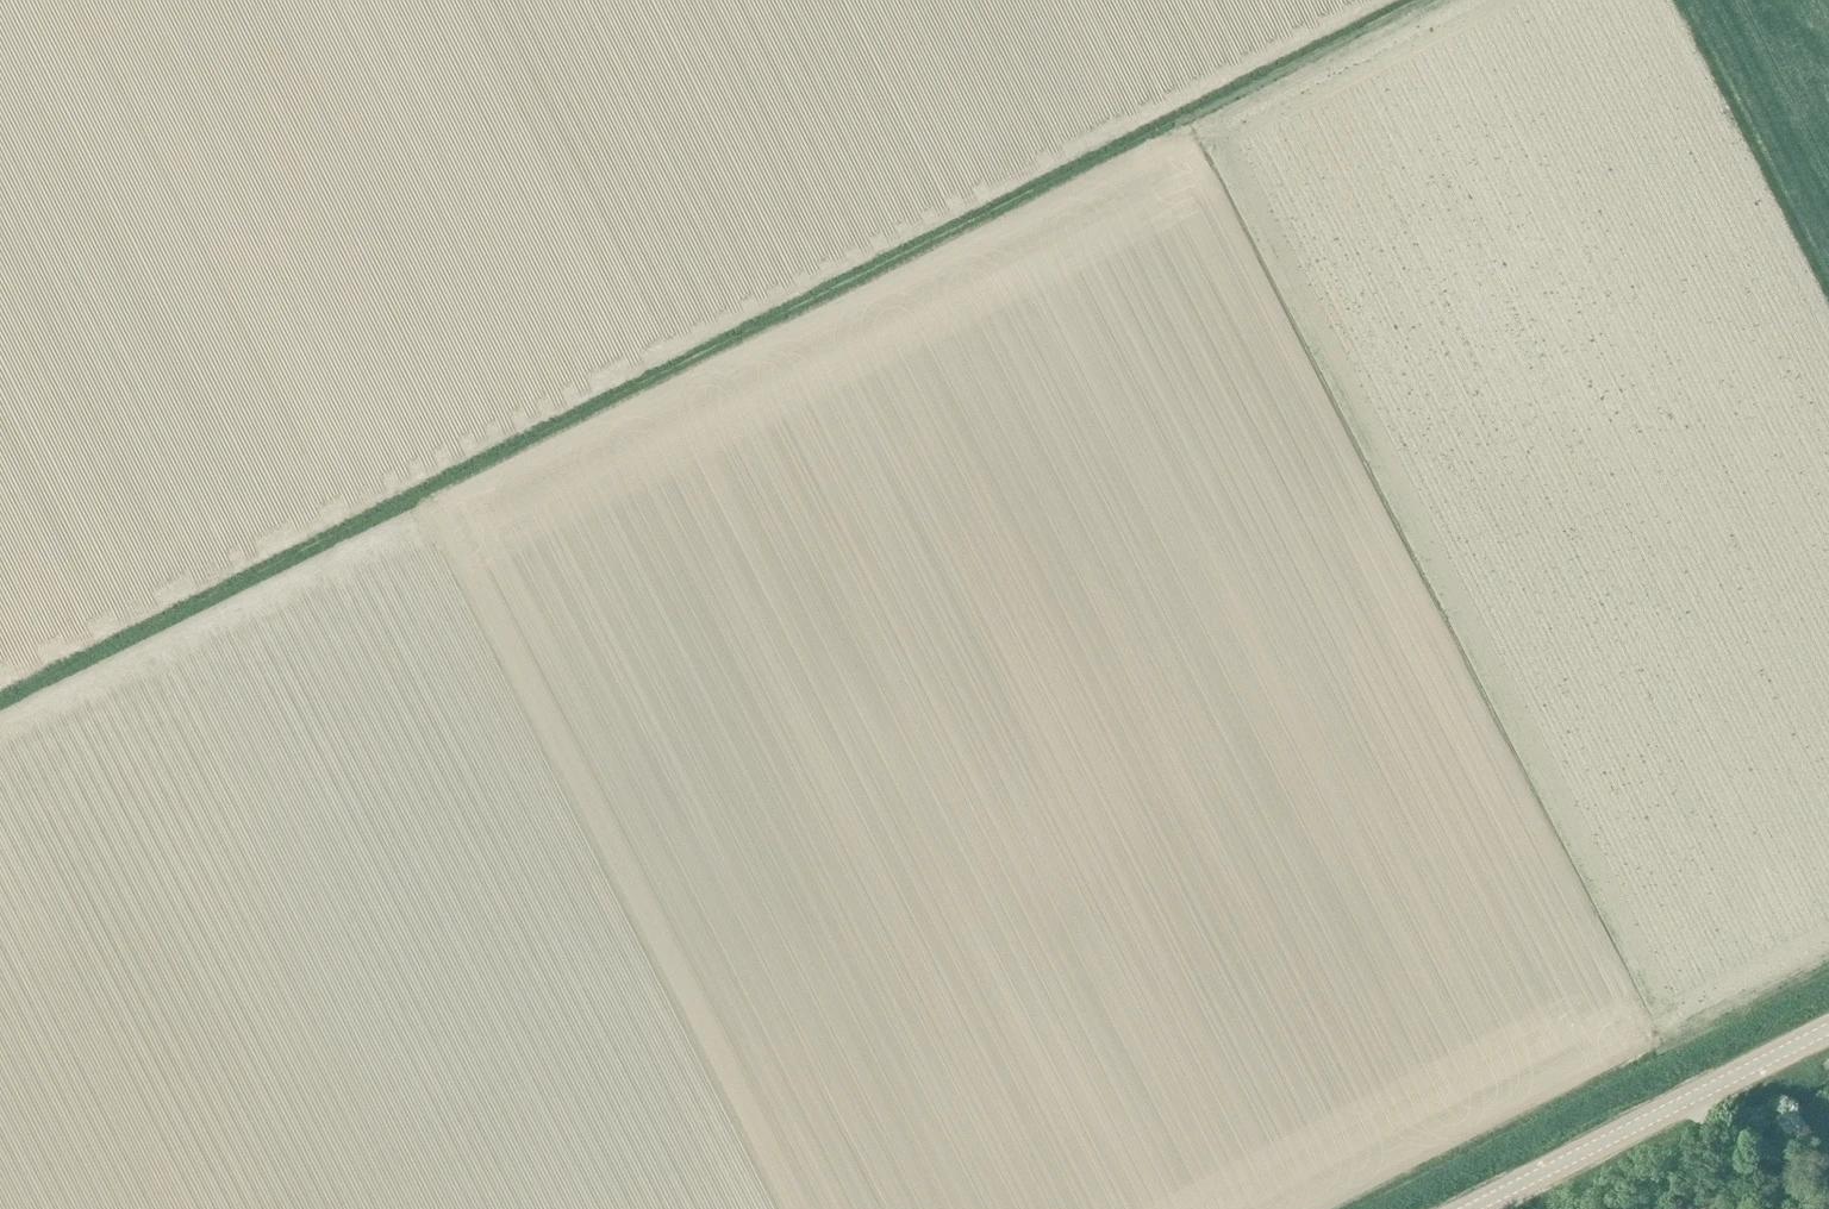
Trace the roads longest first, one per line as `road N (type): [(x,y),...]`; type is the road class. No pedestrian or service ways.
road 1 (unclassified): [(1484,1208),(1828,1038)]

